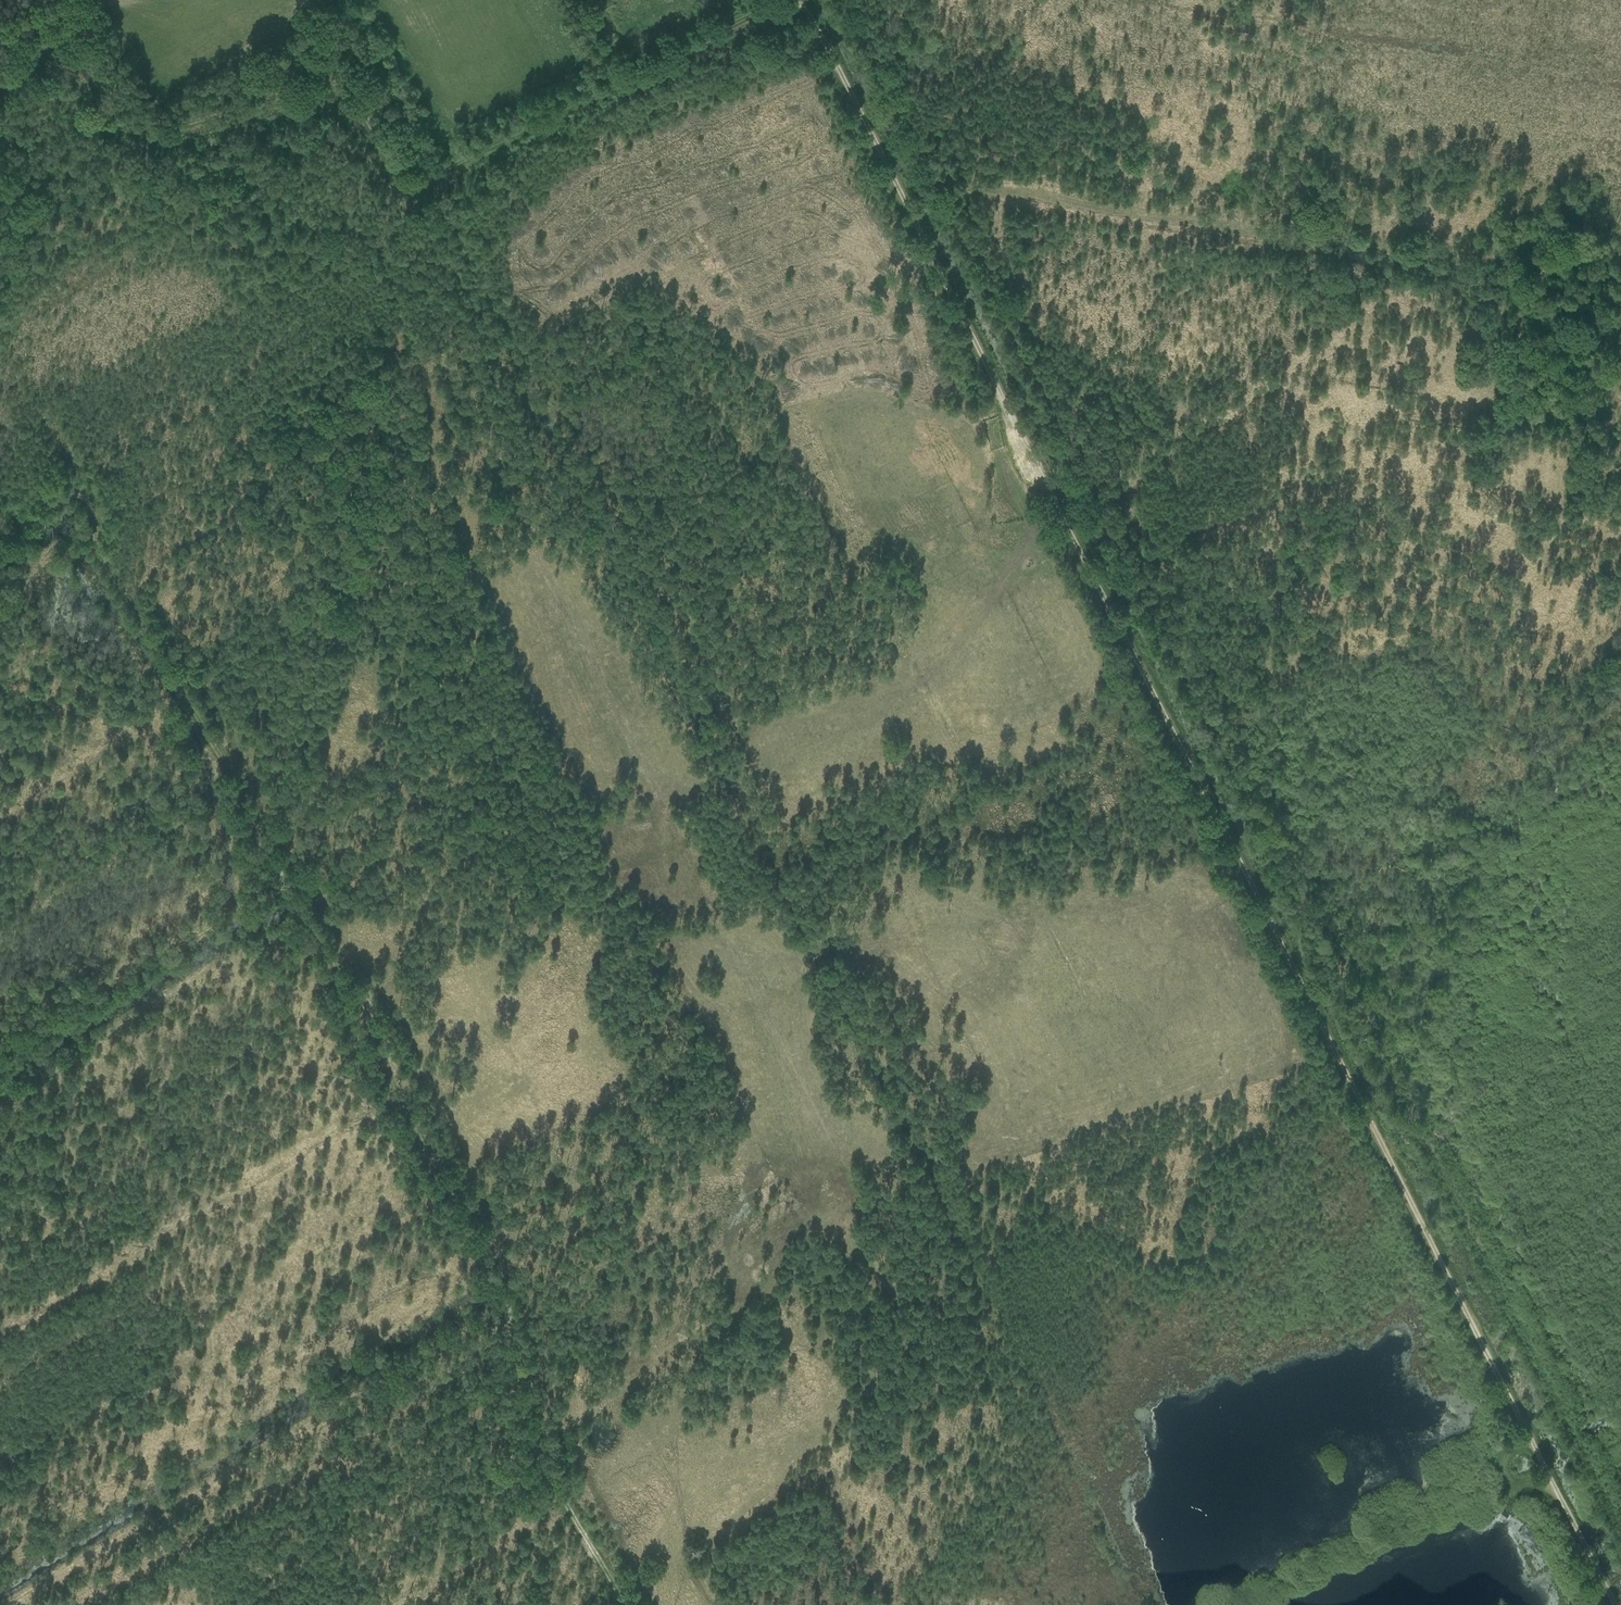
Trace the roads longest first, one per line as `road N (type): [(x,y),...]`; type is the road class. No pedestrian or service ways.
road 1 (track): [(801,0),(1615,1604)]
road 2 (track): [(0,549),(71,512),(87,514),(99,530),(111,587),(336,974),(416,1144),(501,1296),(534,1459),(617,1604)]
road 3 (track): [(776,0),(441,183),(408,189),(383,177),(346,108),(334,103),(148,142),(124,138),(62,56),(39,58),(0,81)]

